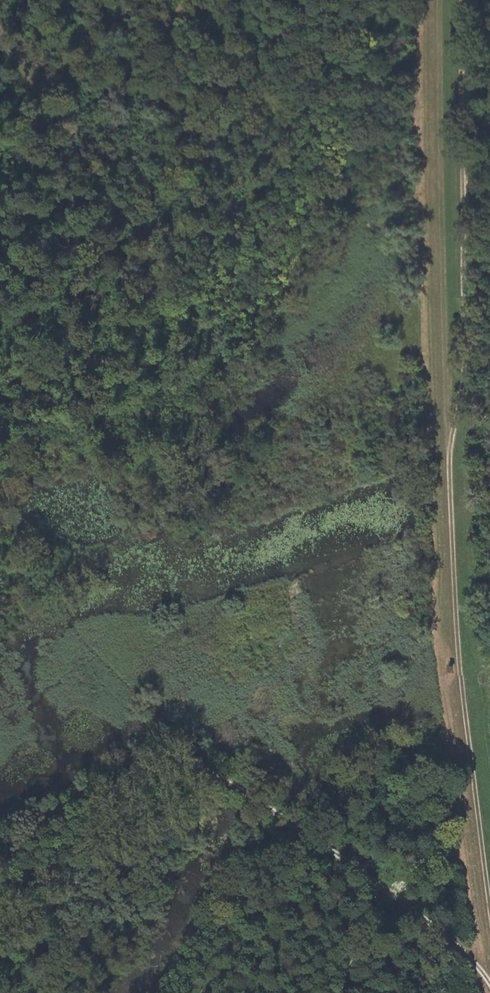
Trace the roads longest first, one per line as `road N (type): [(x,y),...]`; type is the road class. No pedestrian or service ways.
road 1 (track): [(464,0),(465,355),(452,464),(489,964)]
road 2 (track): [(0,866),(156,773),(235,797),(384,890),(442,932),(489,987)]
road 3 (track): [(0,28),(68,125),(178,0)]

